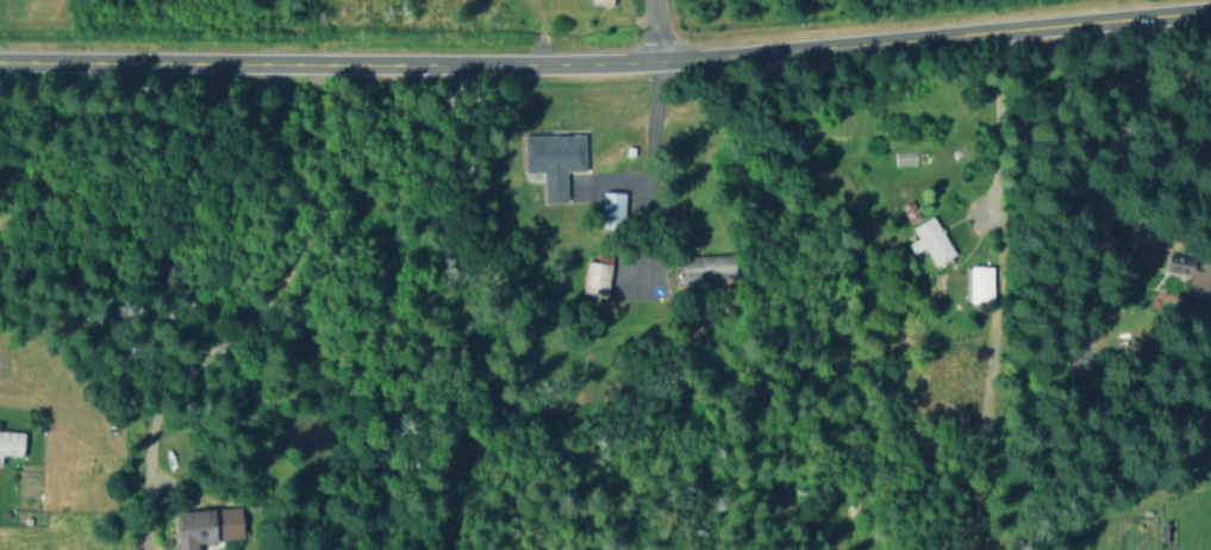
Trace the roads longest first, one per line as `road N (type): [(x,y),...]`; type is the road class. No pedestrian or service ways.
road 1 (secondary): [(1210,13),(651,65),(0,66)]
road 2 (residential): [(291,549),(289,69)]

